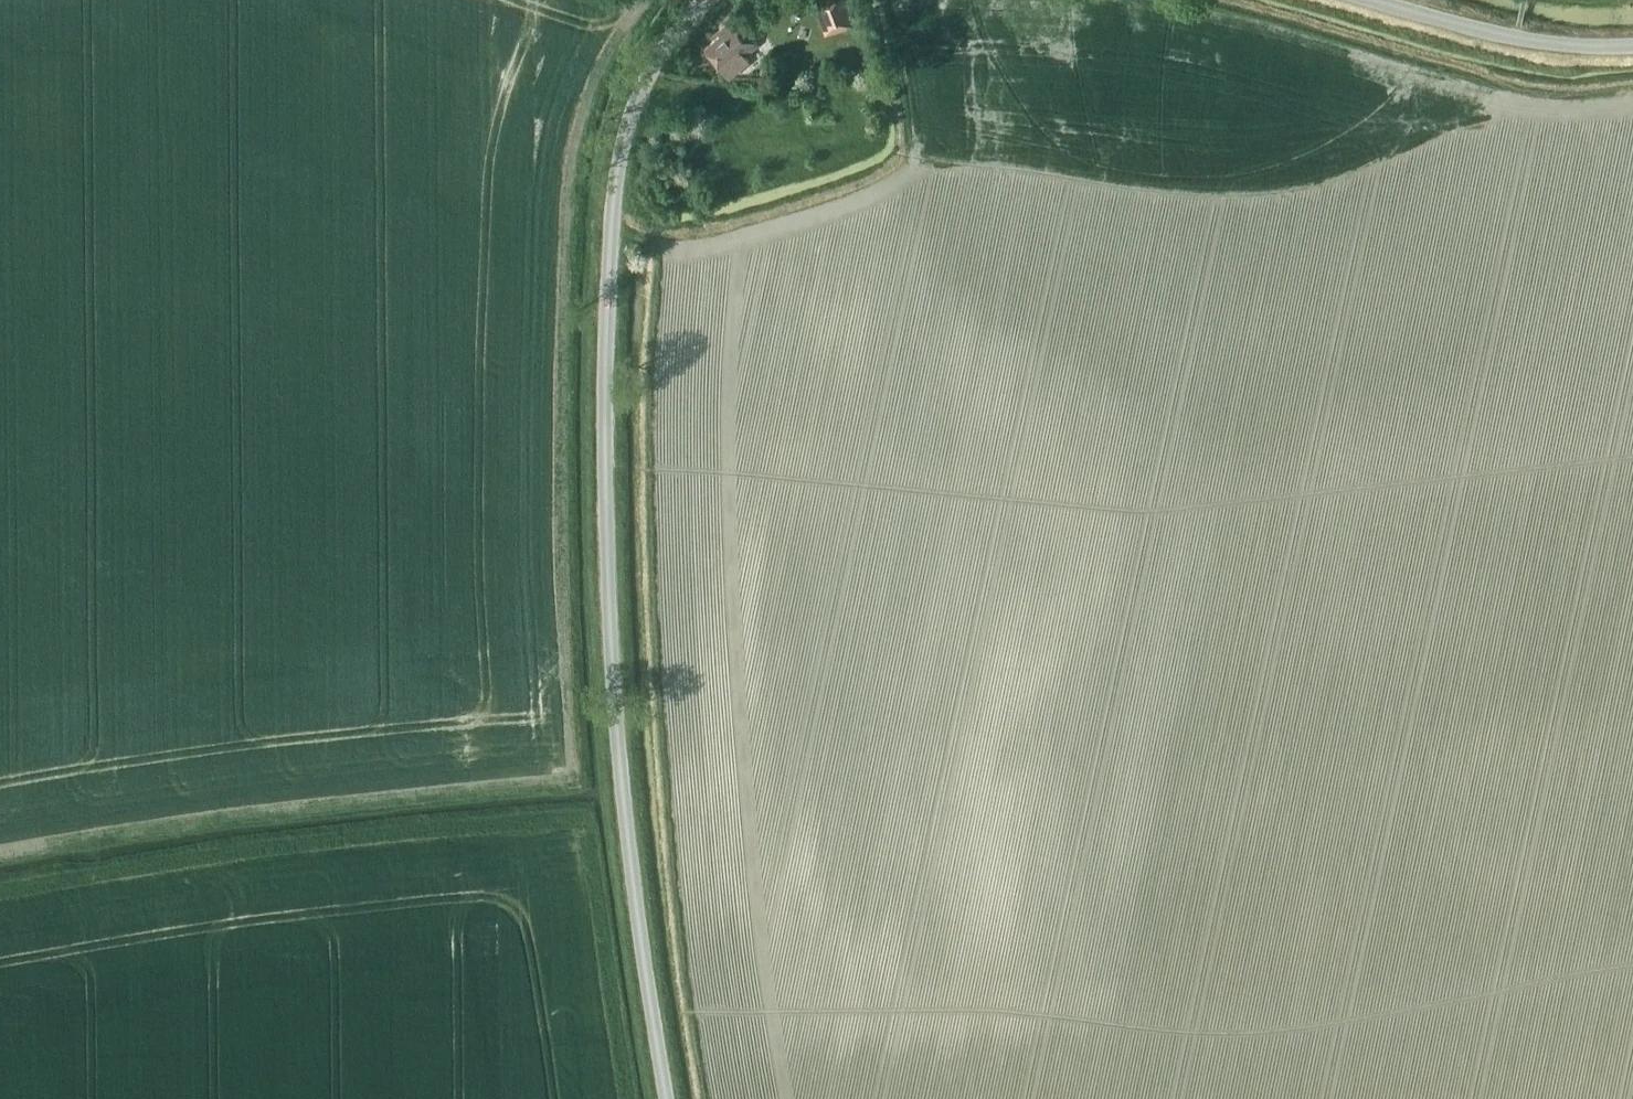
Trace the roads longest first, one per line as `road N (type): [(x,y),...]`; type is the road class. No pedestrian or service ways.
road 1 (tertiary): [(668,1098),(616,727),(609,328),(630,119),(651,65),(708,0)]
road 2 (tertiary): [(1378,0),(1547,42),(1632,45)]

